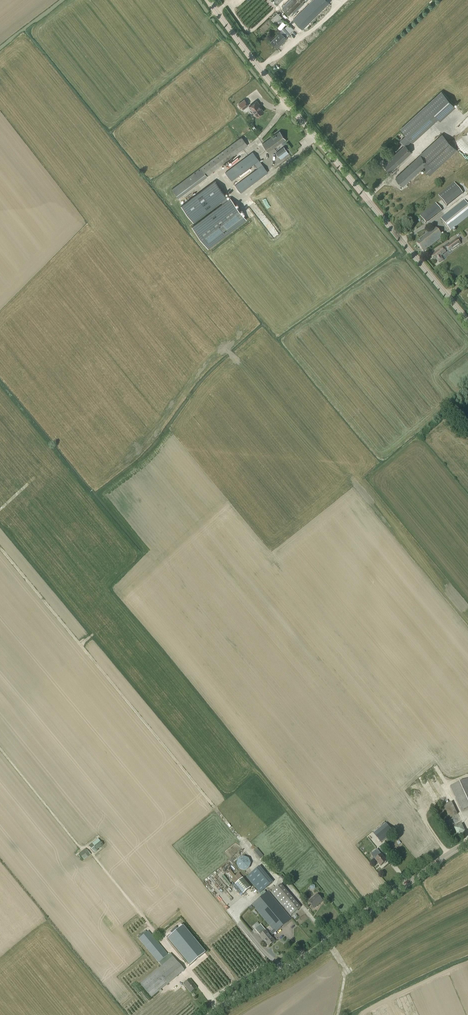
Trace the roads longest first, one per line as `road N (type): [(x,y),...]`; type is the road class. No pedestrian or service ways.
road 1 (tertiary): [(467,321),(208,0)]
road 2 (secondary): [(208,1014),(467,843)]
road 3 (track): [(367,199),(449,121),(467,115)]

